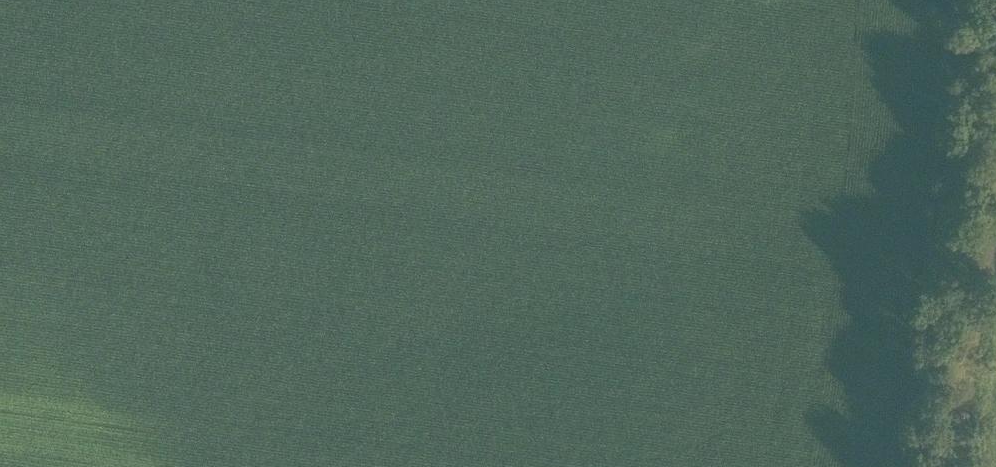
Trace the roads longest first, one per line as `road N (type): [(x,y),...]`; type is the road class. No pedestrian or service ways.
road 1 (track): [(995,297),(965,466)]

